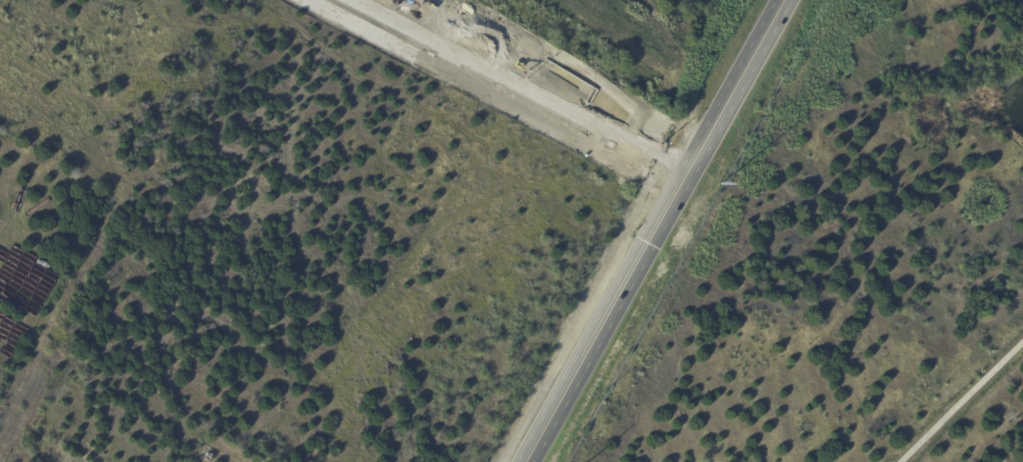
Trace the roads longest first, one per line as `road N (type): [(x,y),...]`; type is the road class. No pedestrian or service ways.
road 1 (secondary): [(524,461),(779,0)]

